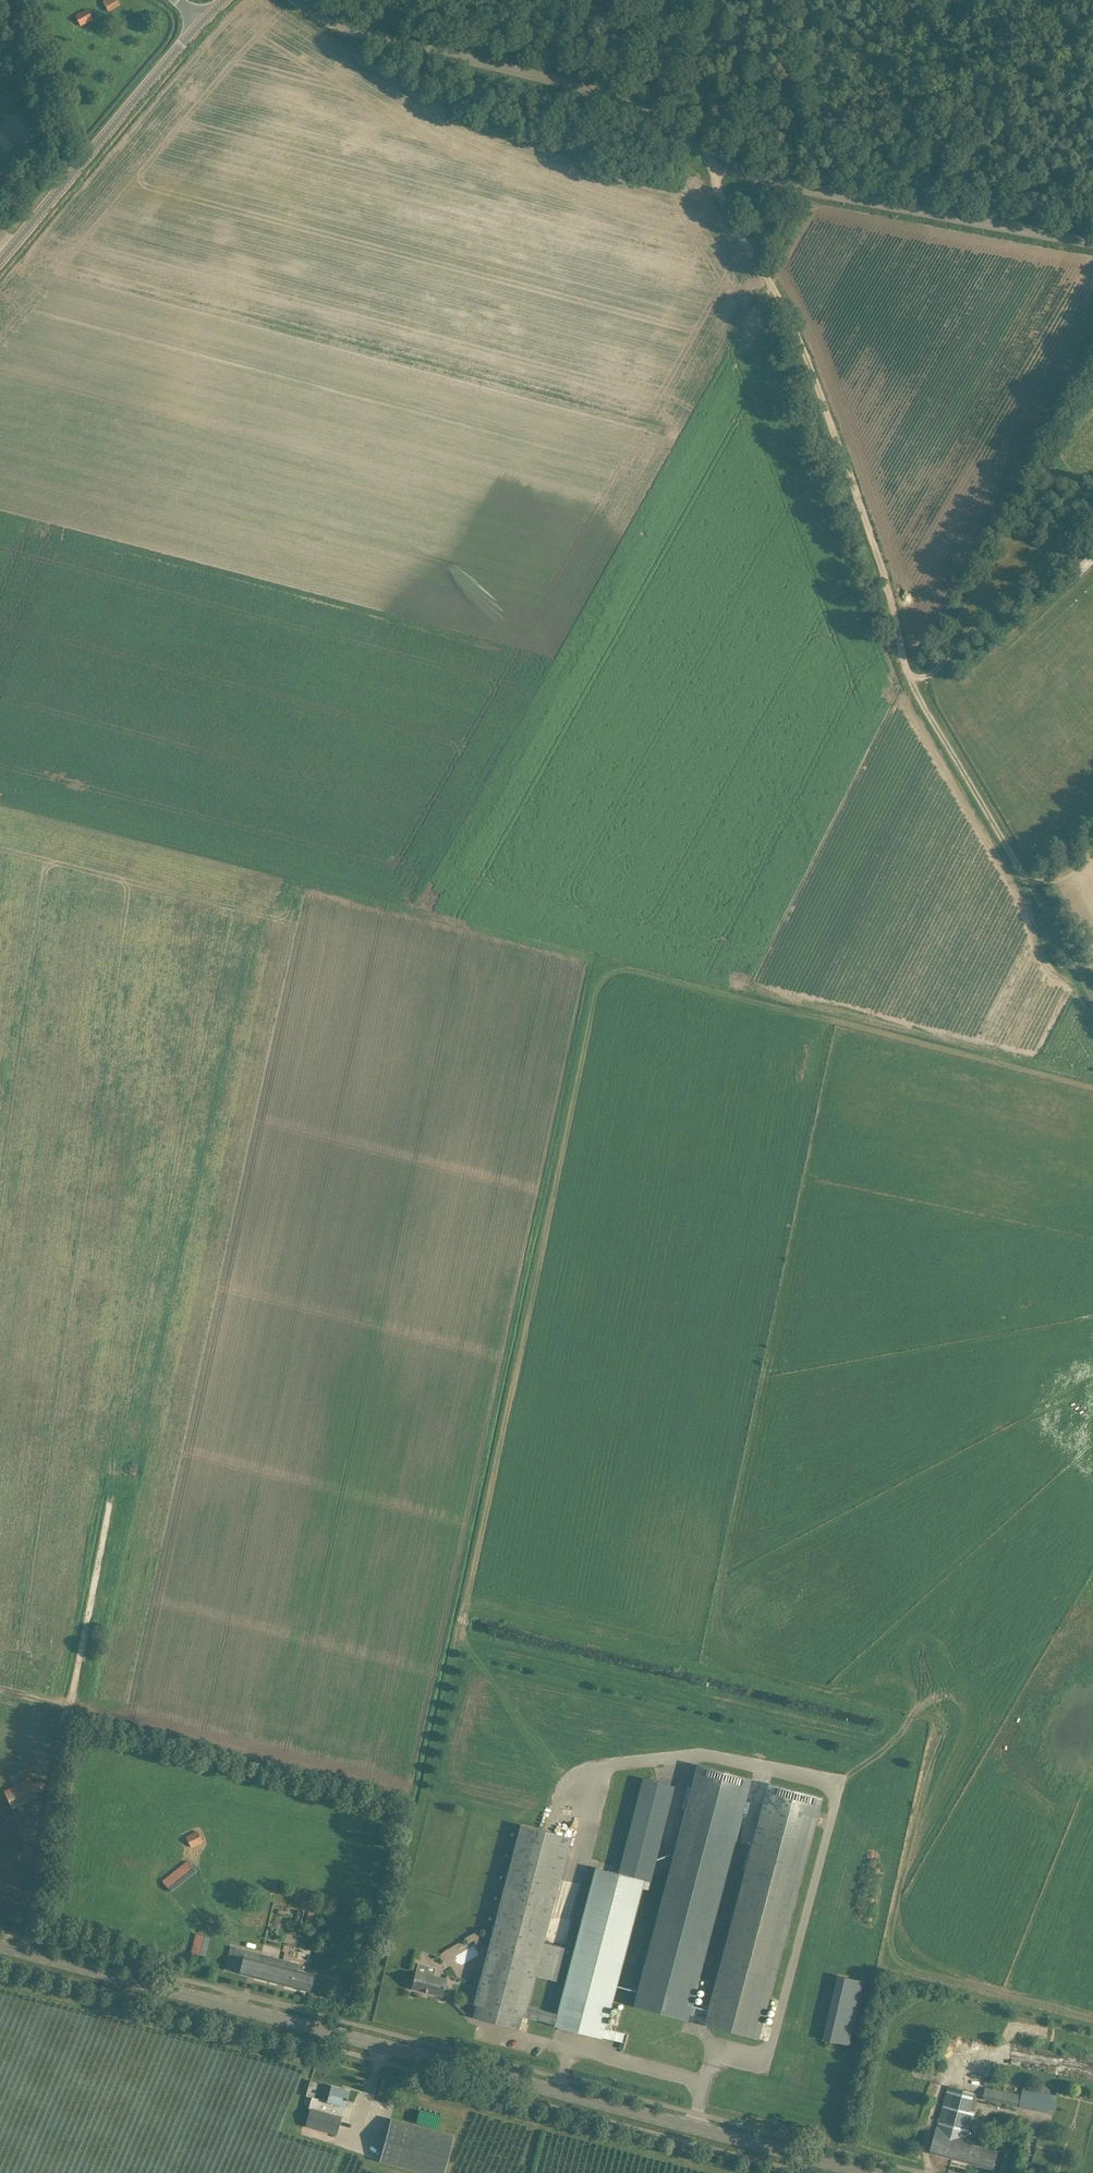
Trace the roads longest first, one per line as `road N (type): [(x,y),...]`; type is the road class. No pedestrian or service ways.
road 1 (track): [(713,157),(773,289),(915,680),(1092,994)]
road 2 (tertiary): [(869,2172),(0,1945)]
road 3 (unclassified): [(1092,243),(734,171),(668,125),(583,86),(331,23),(297,0)]
road 4 (tertiary): [(0,265),(205,19)]

